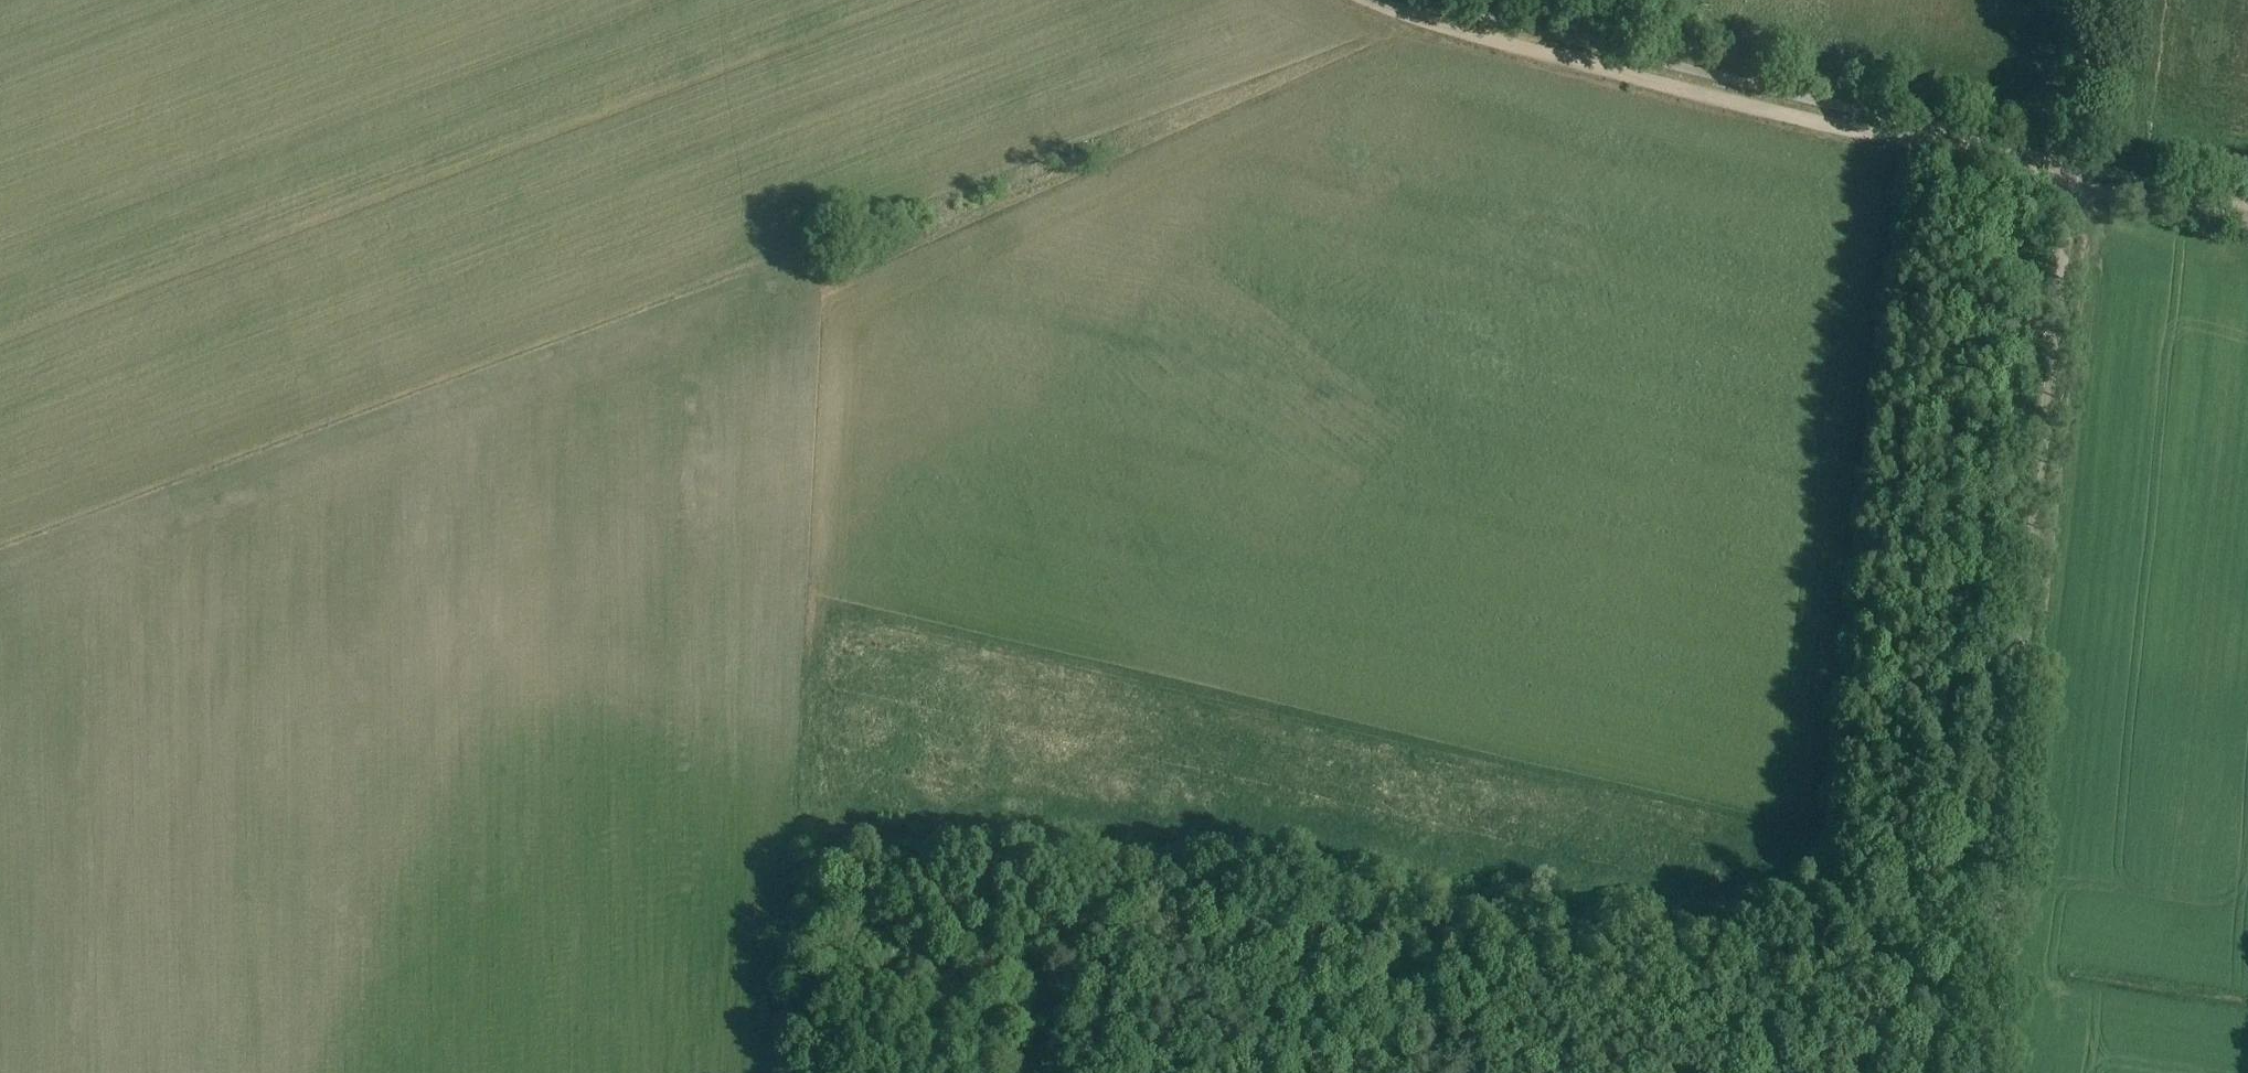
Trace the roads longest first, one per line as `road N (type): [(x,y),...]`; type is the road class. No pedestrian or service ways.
road 1 (track): [(2071,186),(1407,18),(1372,0)]
road 2 (track): [(2247,227),(2071,186)]

